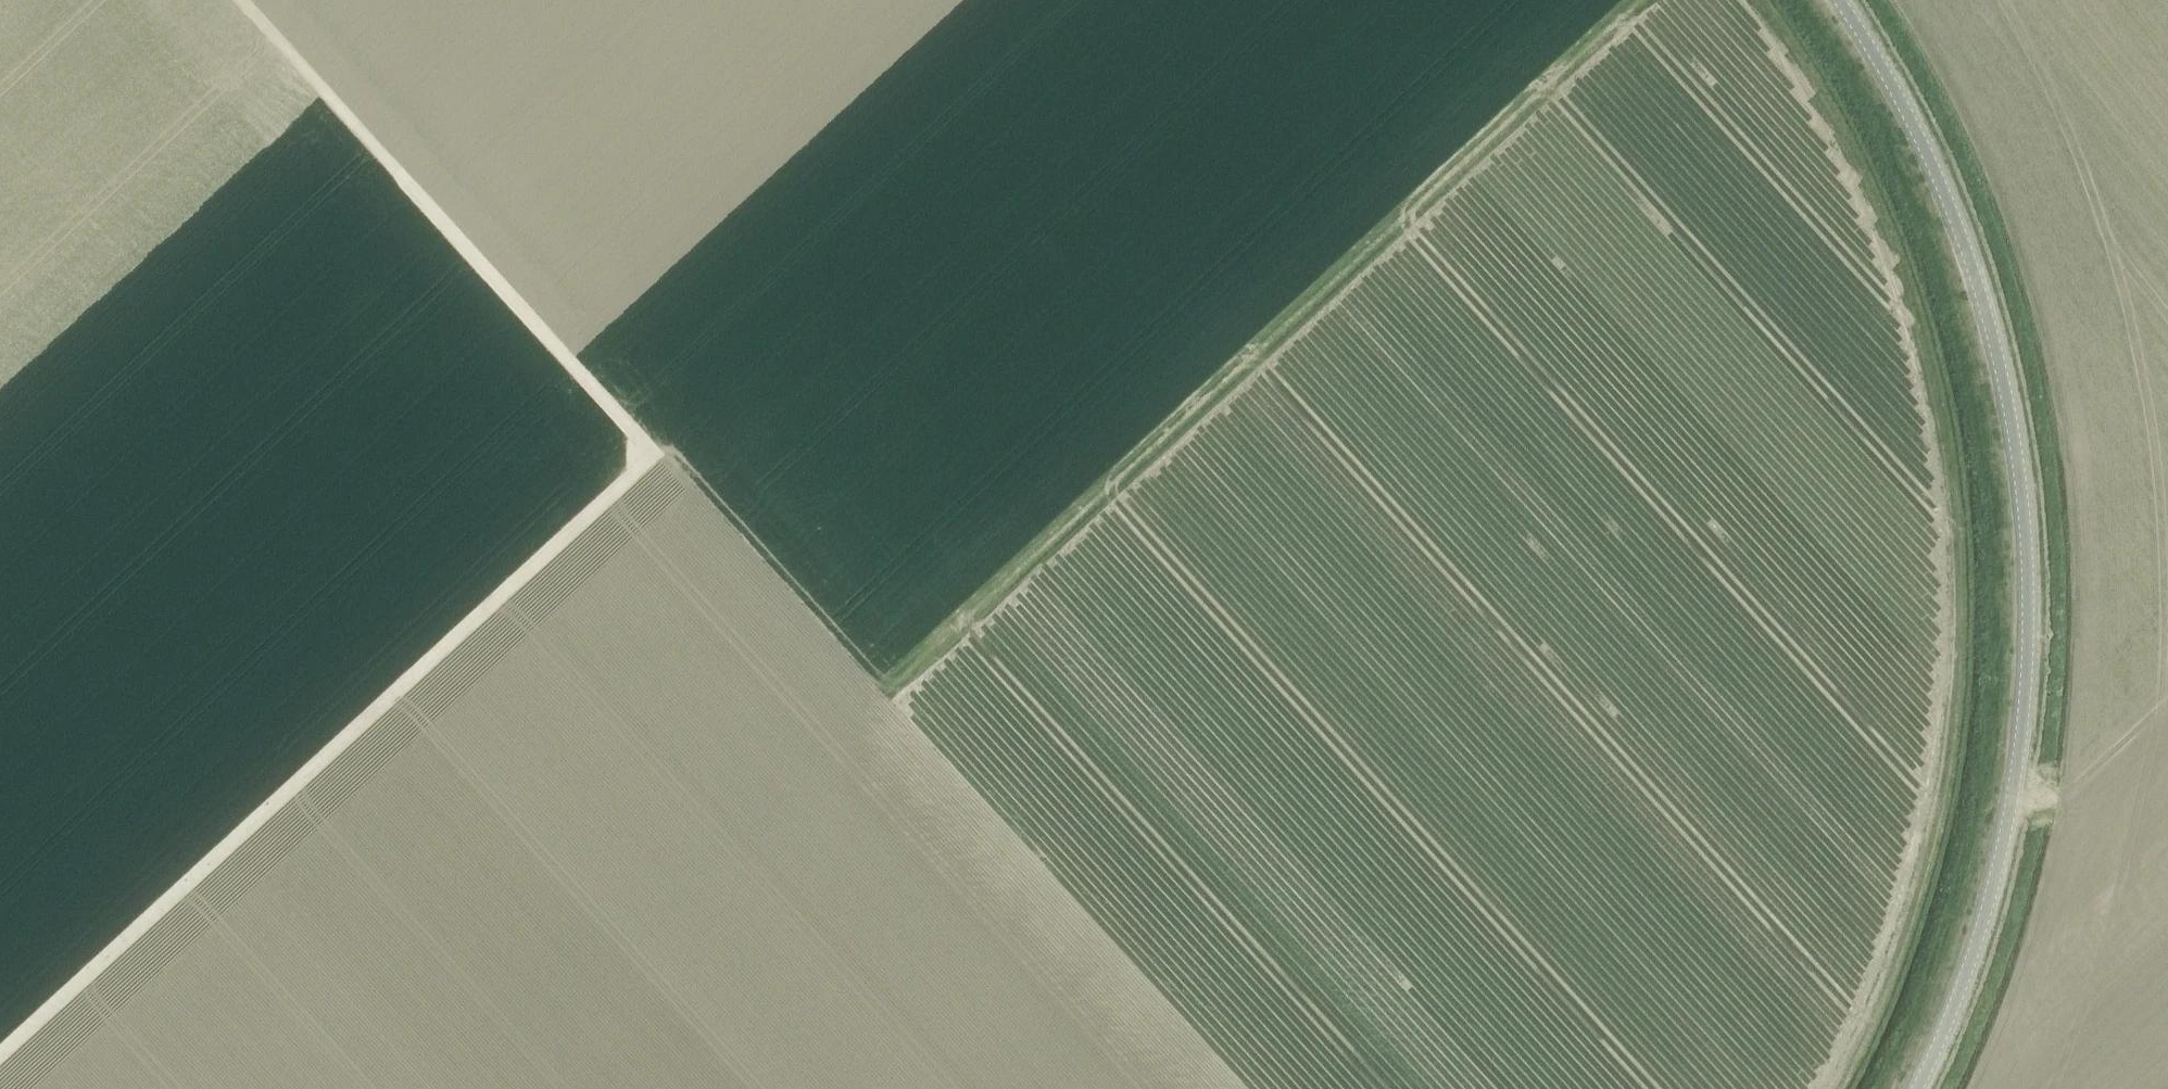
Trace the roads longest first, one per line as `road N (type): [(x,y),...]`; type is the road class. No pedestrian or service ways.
road 1 (unclassified): [(1917,1088),(1958,990),(2004,836),(2025,691),(2026,536),(1992,334),(1970,257),(1939,174),(1838,0)]
road 2 (track): [(383,146),(247,0)]

